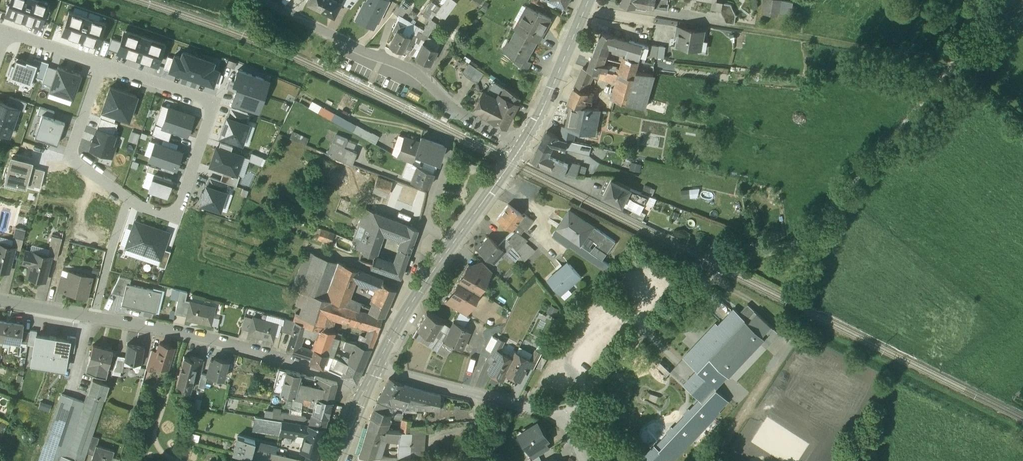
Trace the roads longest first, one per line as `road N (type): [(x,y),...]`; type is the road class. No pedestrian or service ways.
road 1 (track): [(717,276),(795,244),(854,200),(958,86),(987,0)]
road 2 (residential): [(366,391),(184,332),(0,300)]
road 3 (residential): [(102,64),(212,102),(174,216),(68,158)]
road 4 (residential): [(521,148),(456,111),(404,67),(263,0)]
road 5 (secondary): [(521,148),(375,372)]
road 6 (residential): [(375,372),(565,417),(583,460)]
road 7 (track): [(965,65),(750,34)]
road 8 (secondary): [(588,0),(521,148)]

